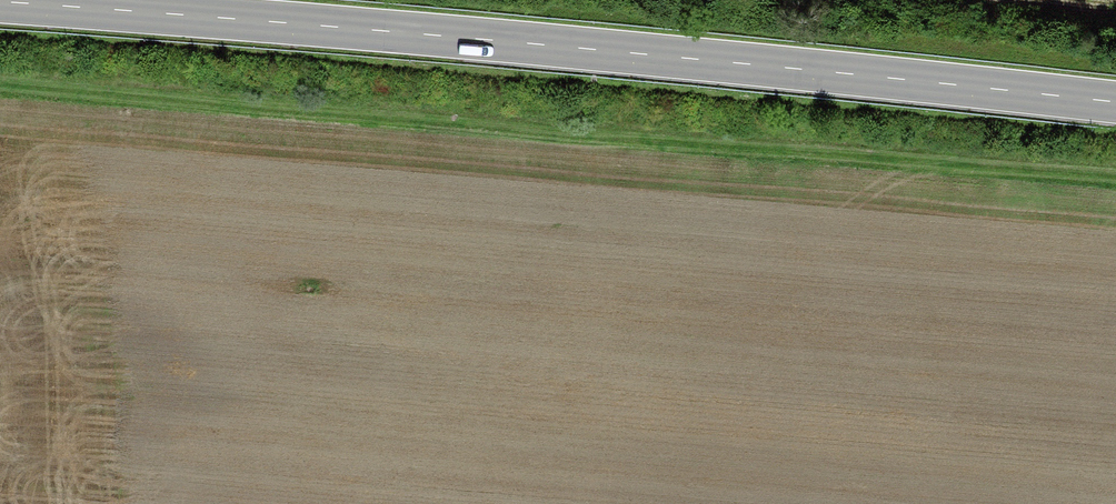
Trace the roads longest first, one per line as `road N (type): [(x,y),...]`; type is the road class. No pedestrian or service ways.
road 1 (primary): [(1115,103),(703,58),(0,2)]
road 2 (track): [(847,0),(1115,21)]

